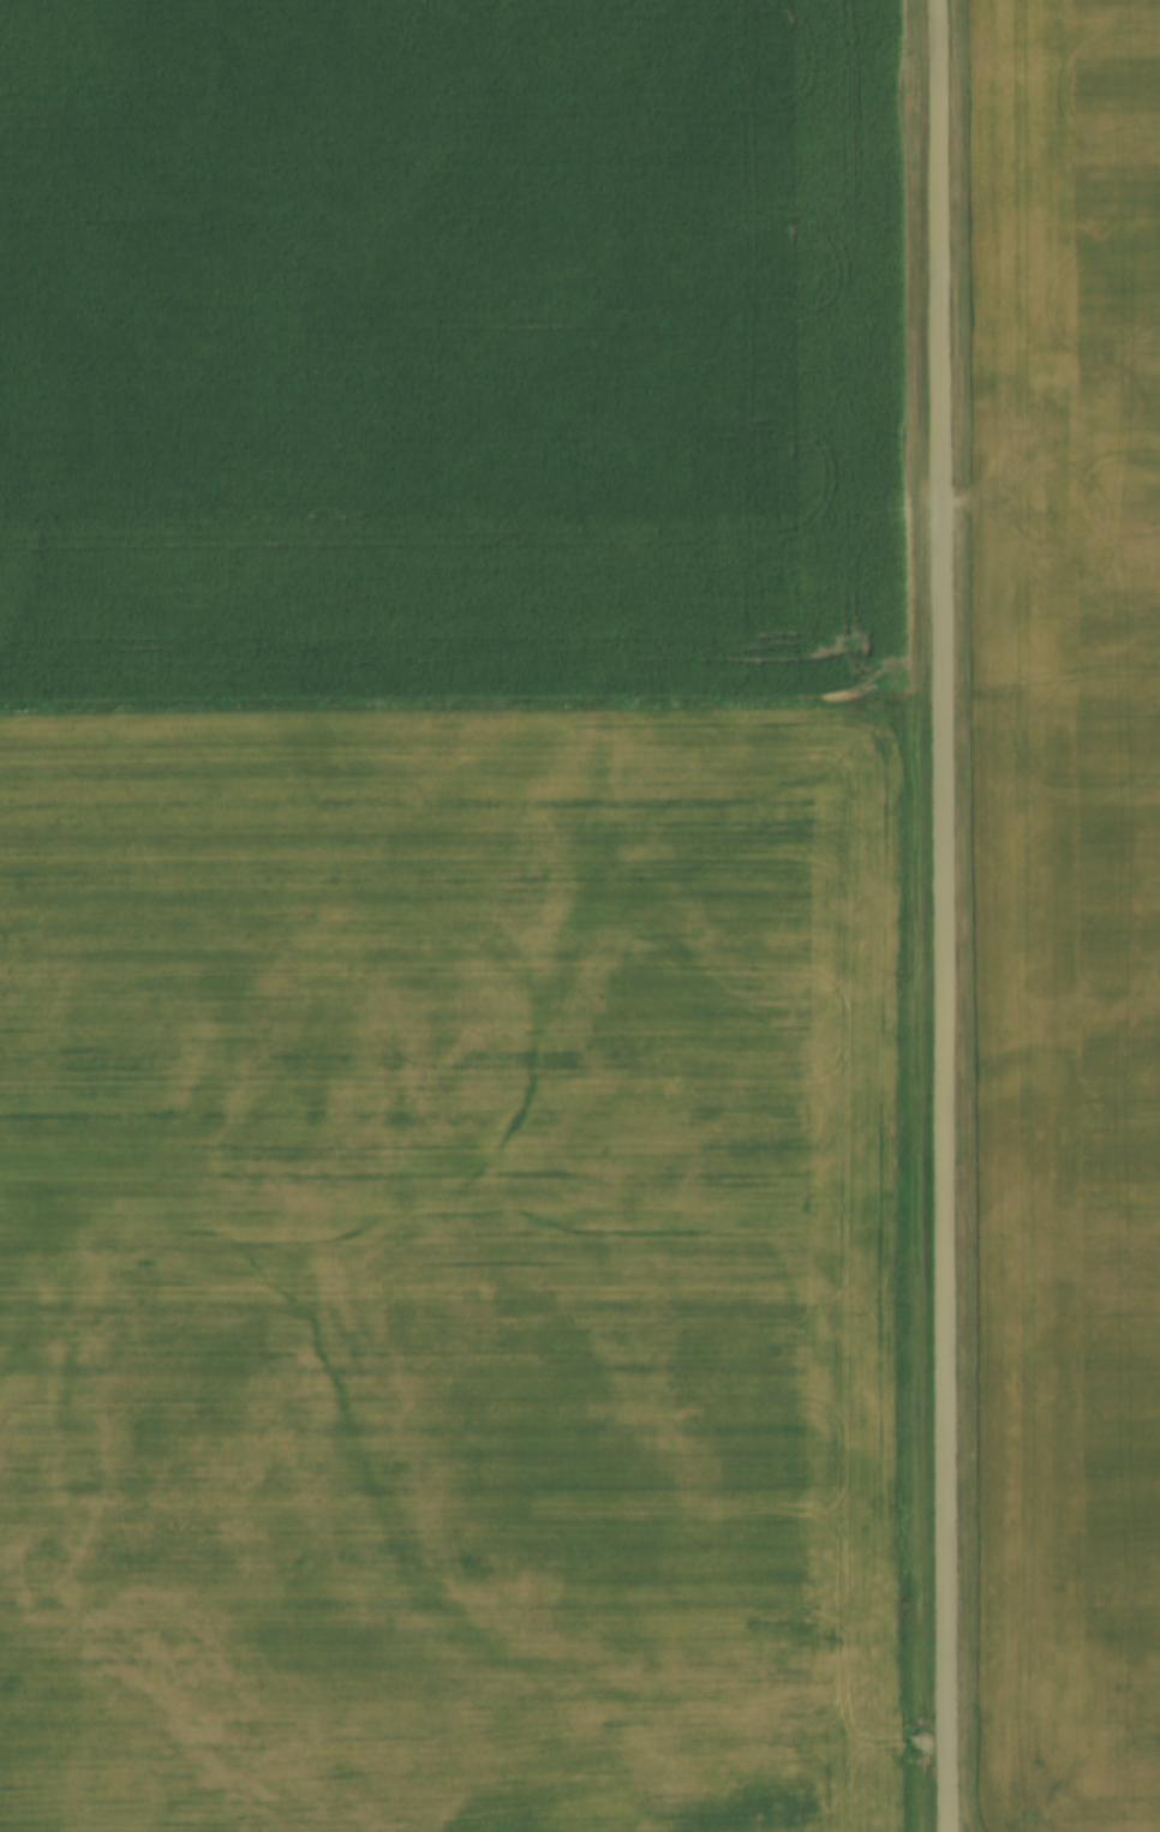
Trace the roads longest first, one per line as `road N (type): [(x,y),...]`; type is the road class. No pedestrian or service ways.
road 1 (tertiary): [(955,1831),(941,0)]

